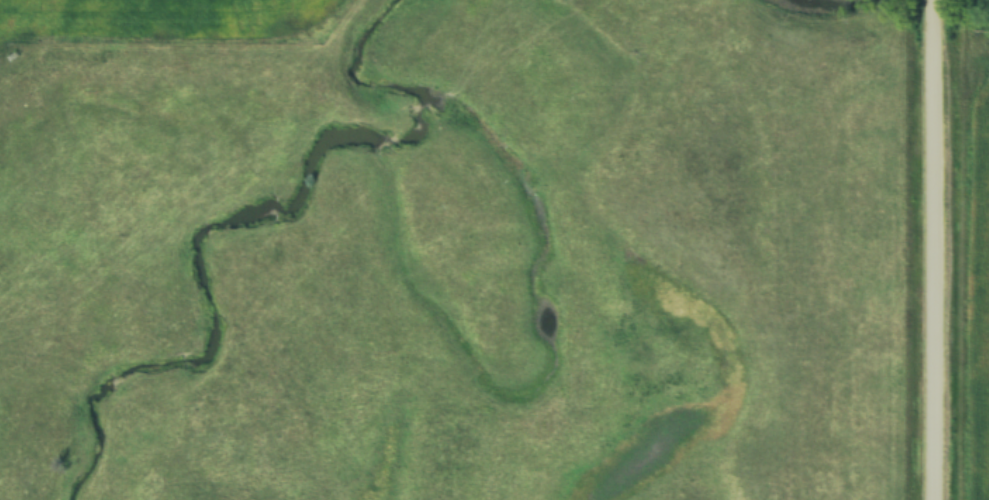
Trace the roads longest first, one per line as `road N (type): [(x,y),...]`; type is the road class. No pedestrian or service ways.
road 1 (residential): [(933,499),(936,0)]

